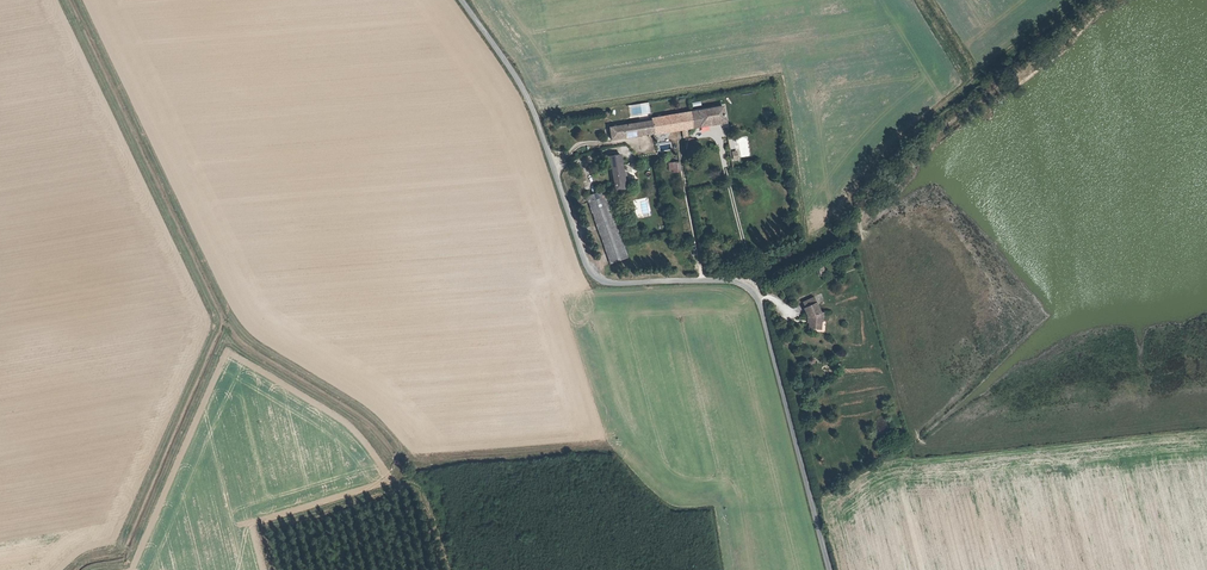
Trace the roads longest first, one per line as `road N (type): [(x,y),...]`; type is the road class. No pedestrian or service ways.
road 1 (unclassified): [(463,0),(530,101),(596,278),(750,285),(830,569)]
road 2 (track): [(750,285),(806,252),(879,158),(1071,0)]

